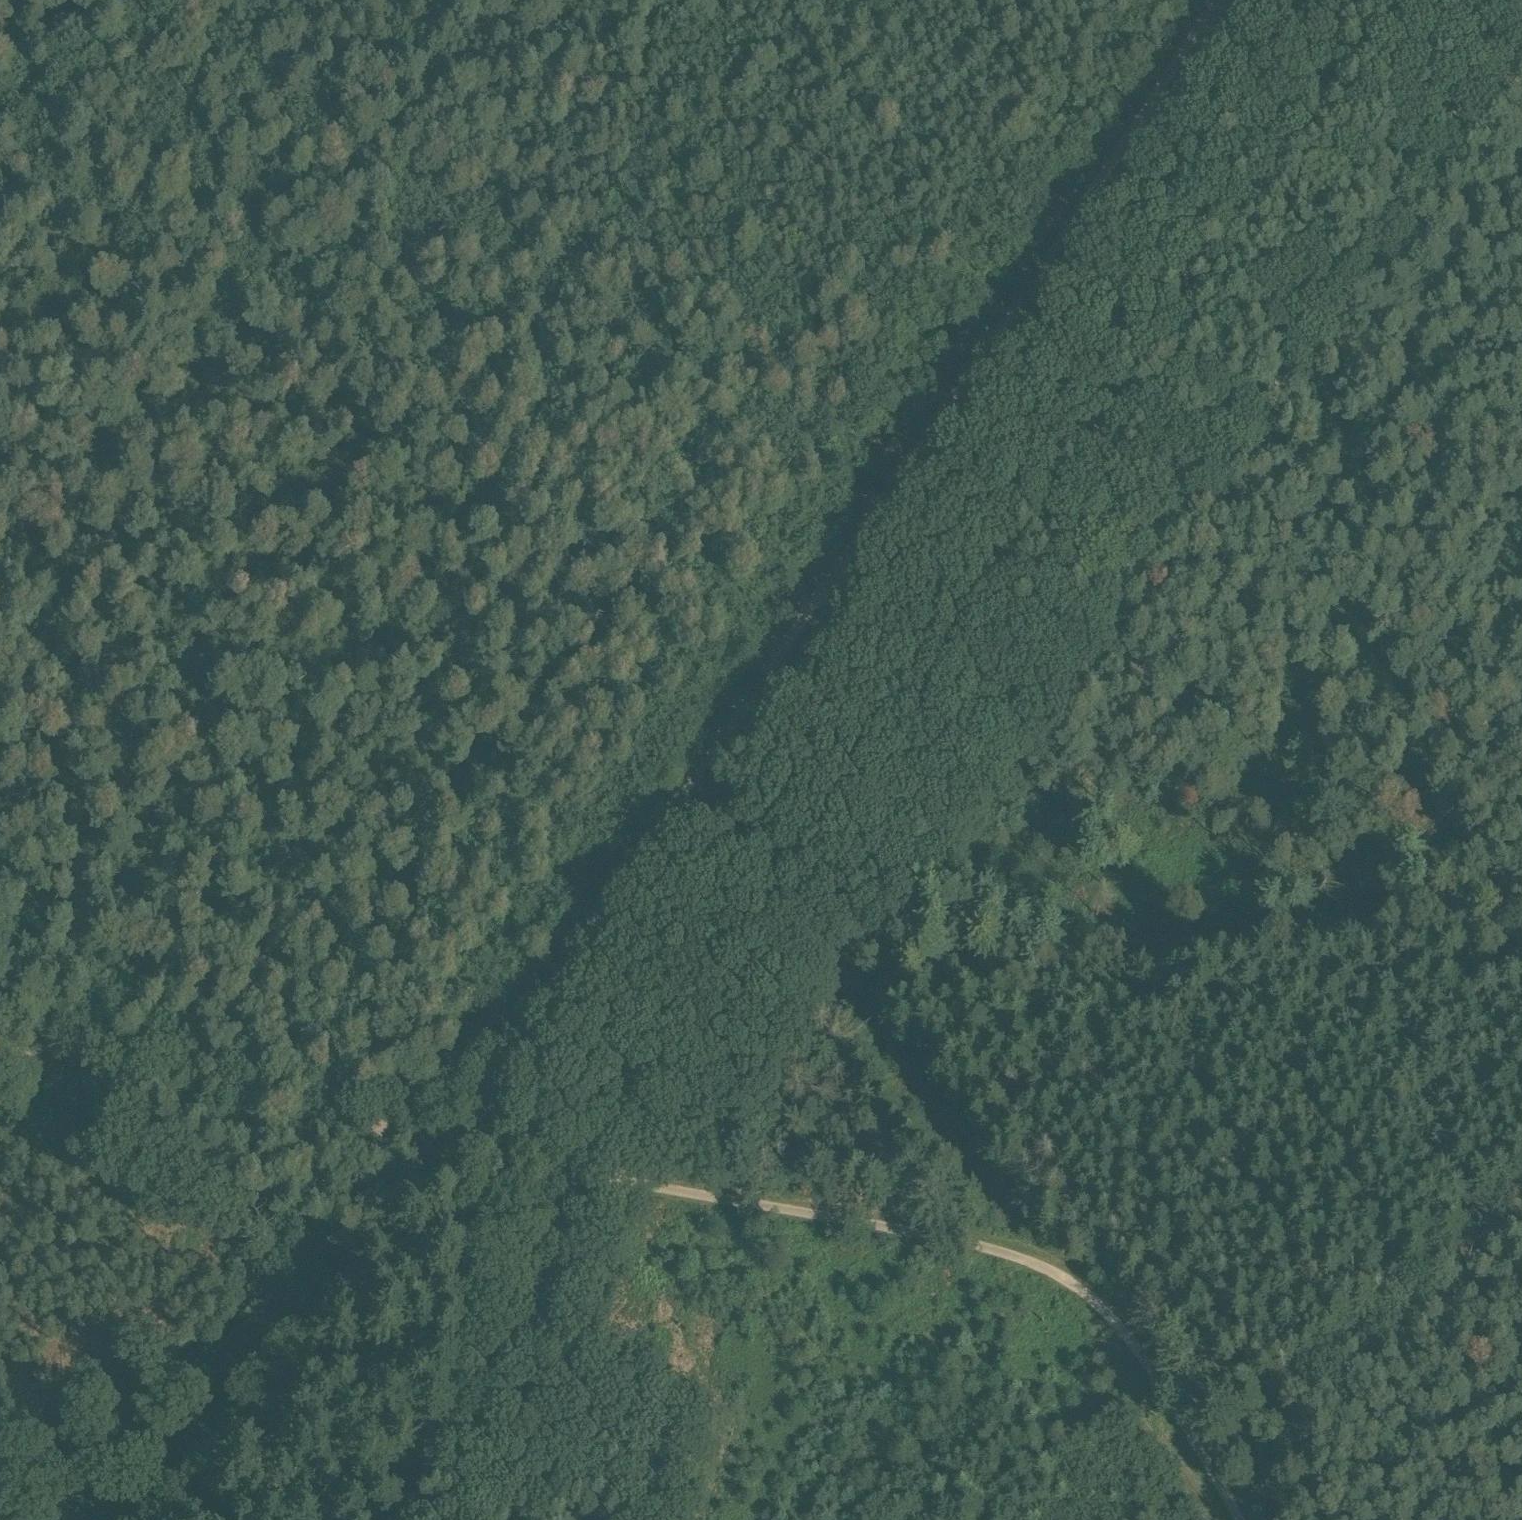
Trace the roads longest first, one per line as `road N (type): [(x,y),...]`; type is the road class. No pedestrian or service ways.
road 1 (track): [(724,1194),(836,1000),(961,808),(1038,703),(1103,654),(99,0)]
road 2 (track): [(452,1135),(1224,0)]
road 3 (track): [(1238,1519),(1141,1359),(1094,1304),(1046,1270),(452,1135)]
road 4 (track): [(0,1026),(452,1135)]
road 5 (track): [(1212,1476),(1521,1202)]
road 6 (track): [(398,1519),(455,1370),(469,1295),(471,1236),(452,1135)]

